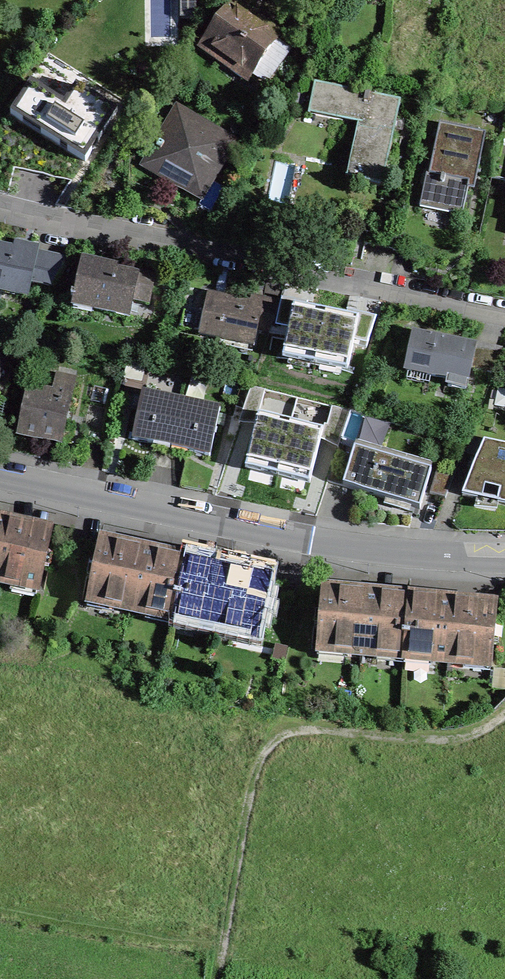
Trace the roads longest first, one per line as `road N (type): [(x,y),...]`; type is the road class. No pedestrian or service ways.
road 1 (residential): [(0,205),(504,313)]
road 2 (residential): [(0,482),(362,552),(504,559)]
road 3 (track): [(504,717),(487,734),(461,742),(316,729),(283,736),(267,751),(243,813),(217,978)]

